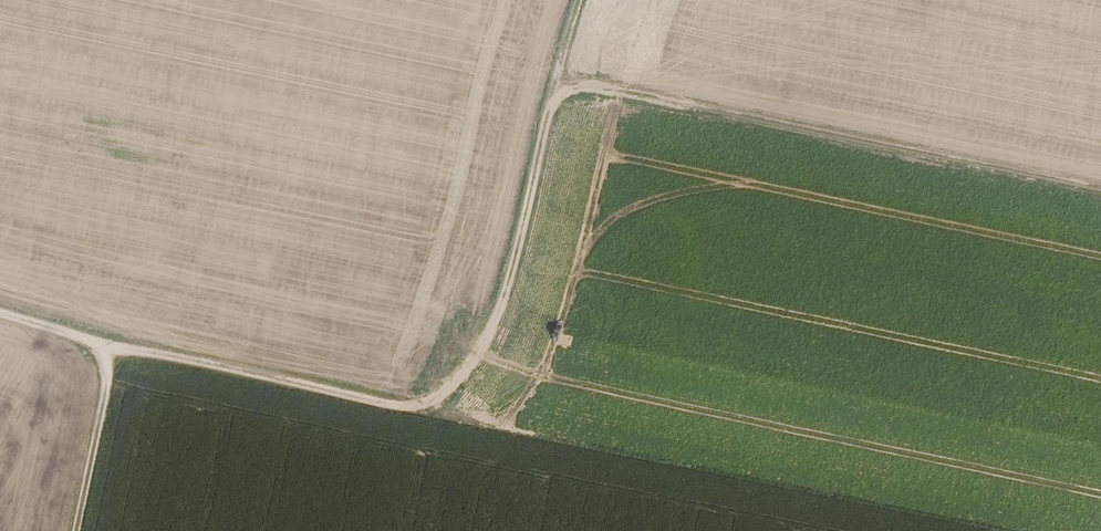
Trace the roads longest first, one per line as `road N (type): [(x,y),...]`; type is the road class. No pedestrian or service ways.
road 1 (track): [(113,352),(433,409),(475,364),(496,319),(551,101),(583,86),(1100,193)]
road 2 (track): [(113,352),(74,530)]

